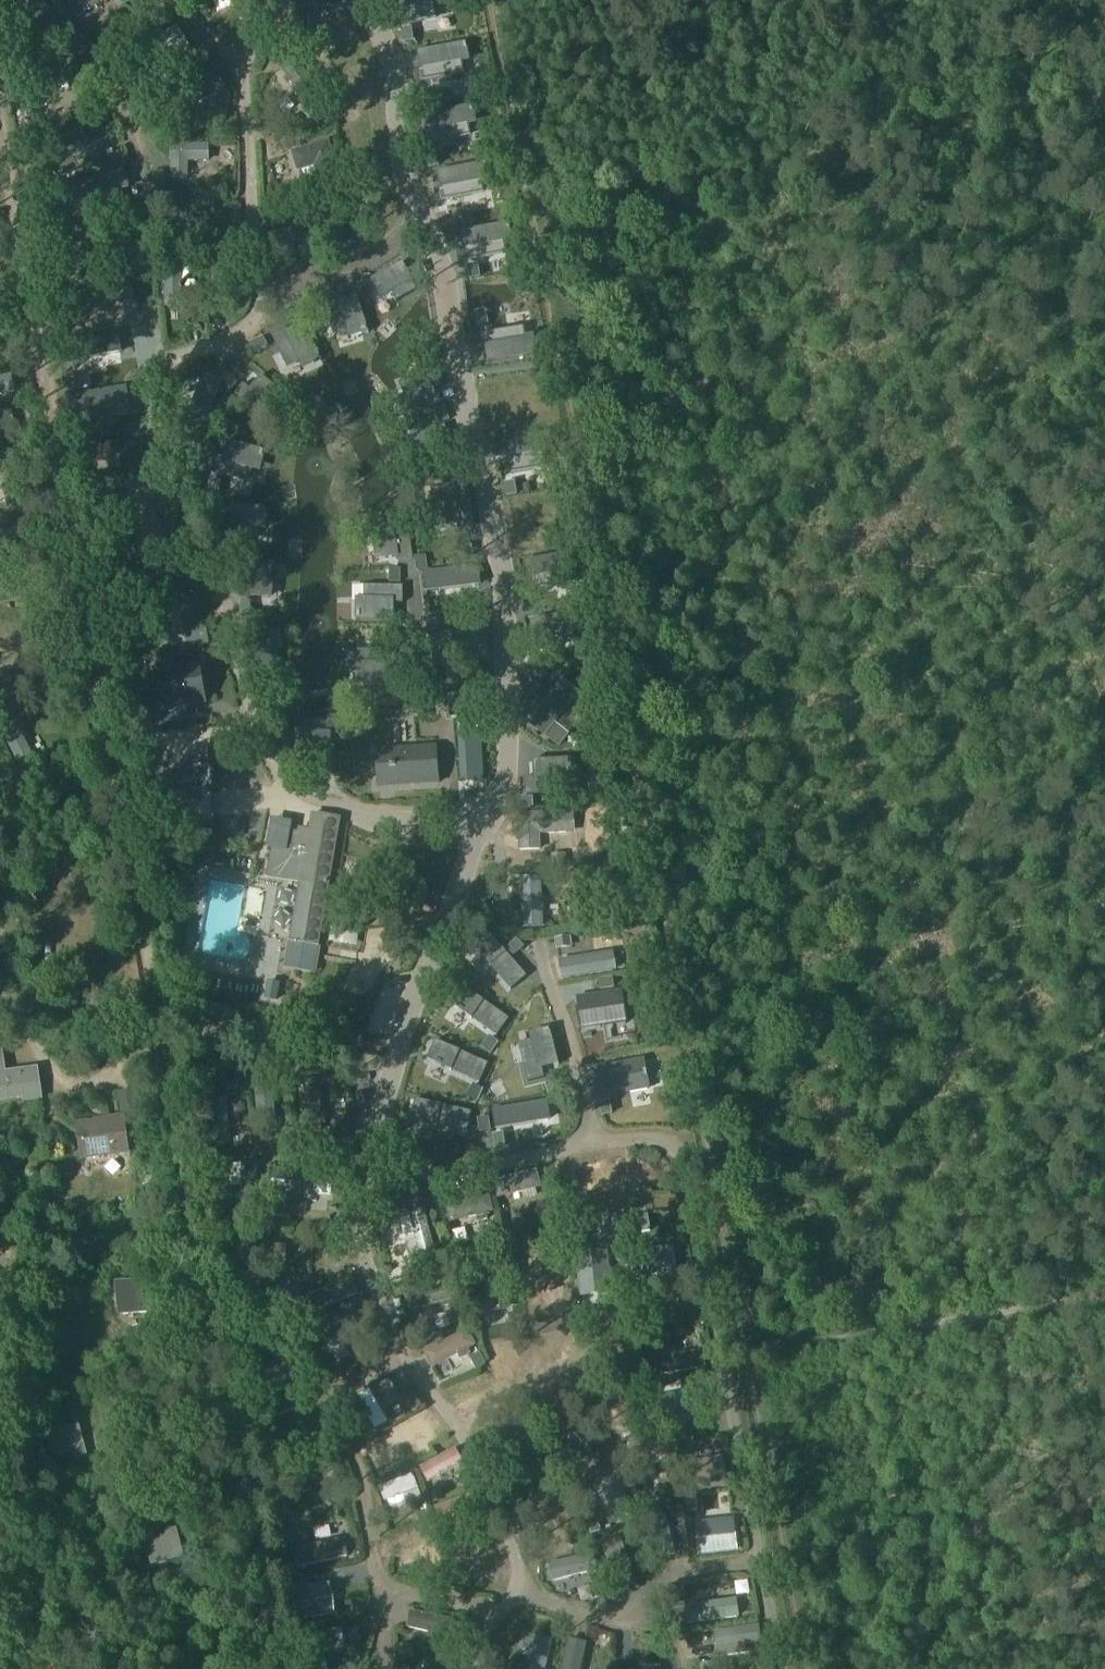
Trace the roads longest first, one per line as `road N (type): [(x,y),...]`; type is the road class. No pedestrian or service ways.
road 1 (track): [(493,0),(806,1668)]
road 2 (track): [(534,222),(1104,98)]
road 3 (track): [(1104,1298),(744,1351)]

